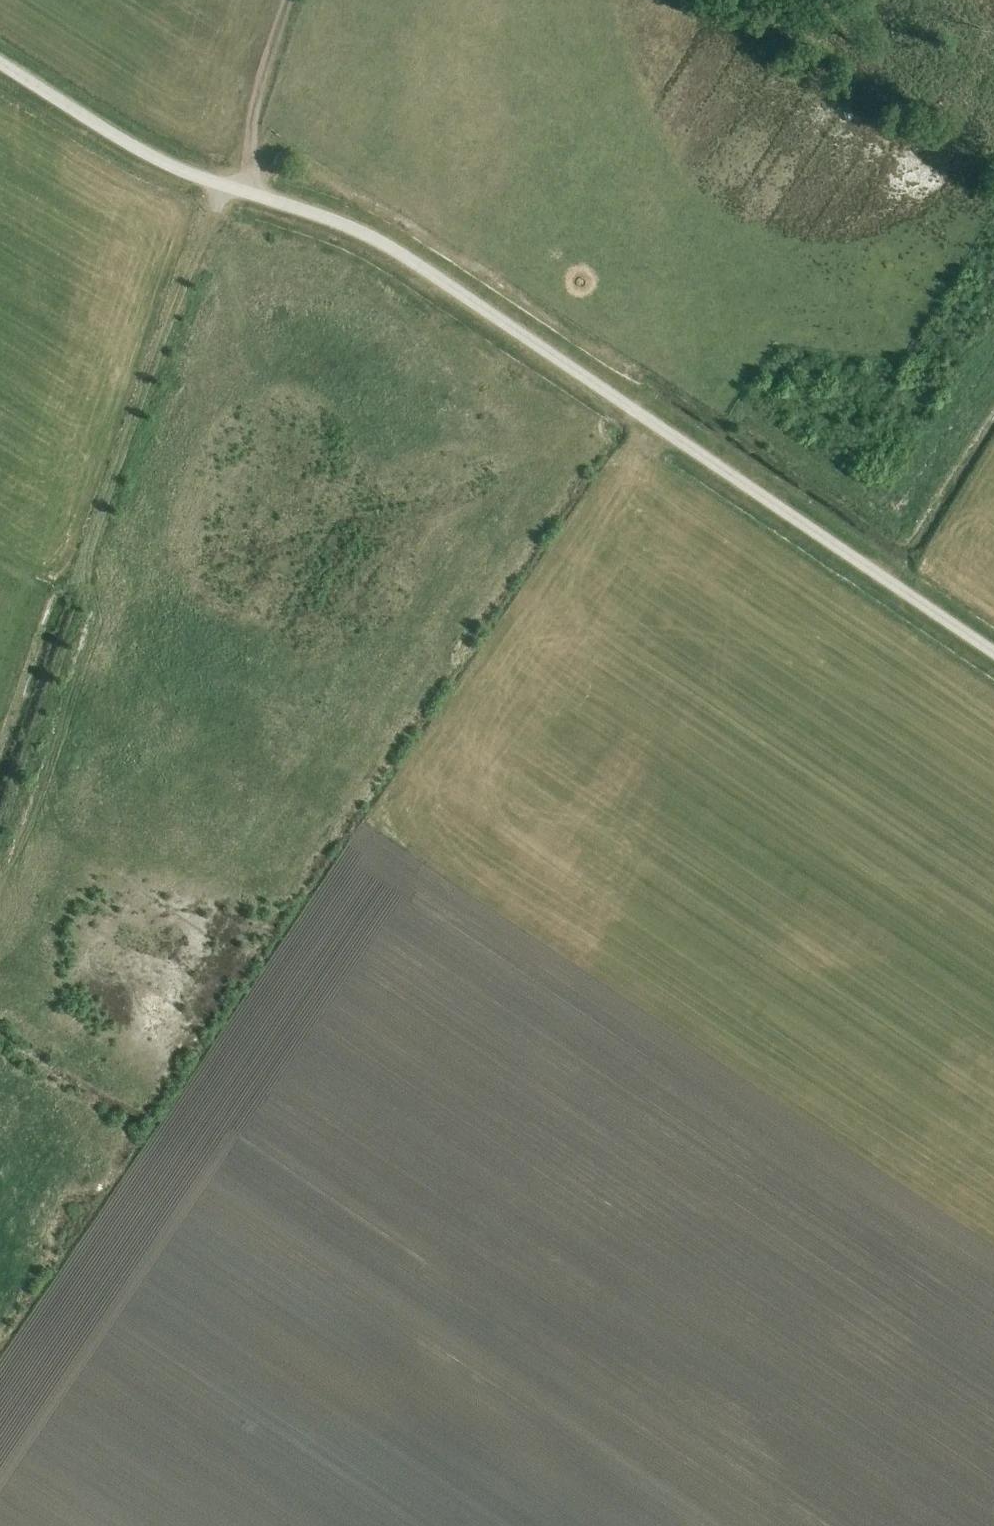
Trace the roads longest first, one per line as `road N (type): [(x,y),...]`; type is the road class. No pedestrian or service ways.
road 1 (unclassified): [(993,653),(393,250),(338,221),(154,156),(0,63)]
road 2 (track): [(228,188),(0,799)]
road 3 (track): [(251,194),(252,130),(283,0)]

